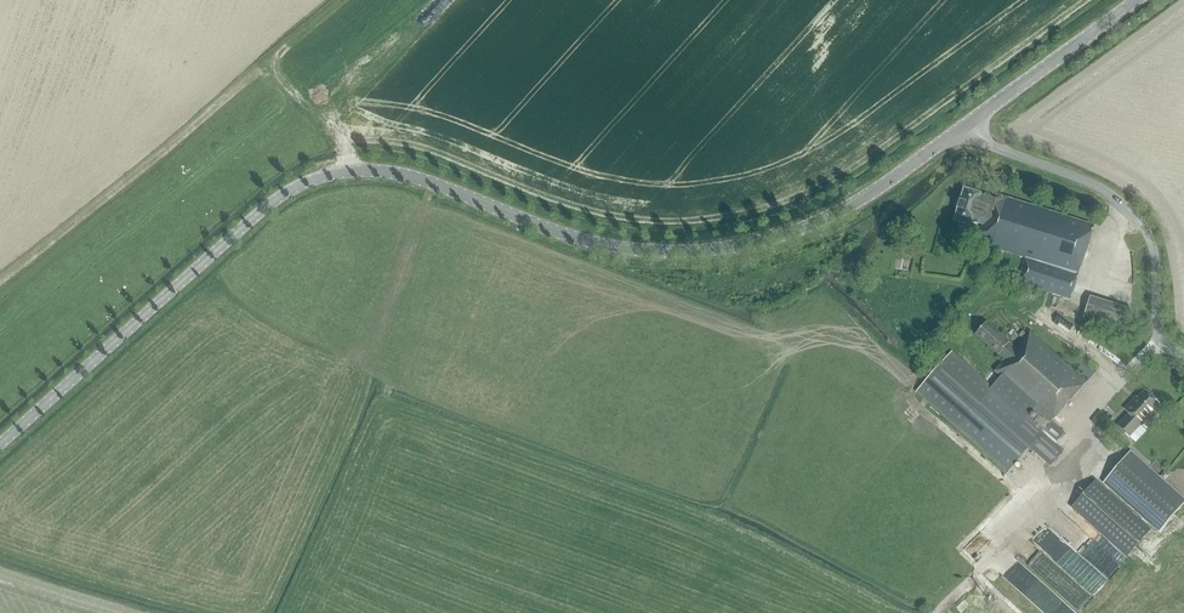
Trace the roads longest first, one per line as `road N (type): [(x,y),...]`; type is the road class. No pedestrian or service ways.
road 1 (tertiary): [(0,444),(273,202),(303,186),(358,171),(402,173),(596,243),(710,248),(770,238),(838,213),(958,131)]
road 2 (tertiary): [(958,131),(1090,183),(1128,208),(1150,238),(1157,328),(1183,354)]
road 3 (tertiary): [(958,131),(1134,0)]

